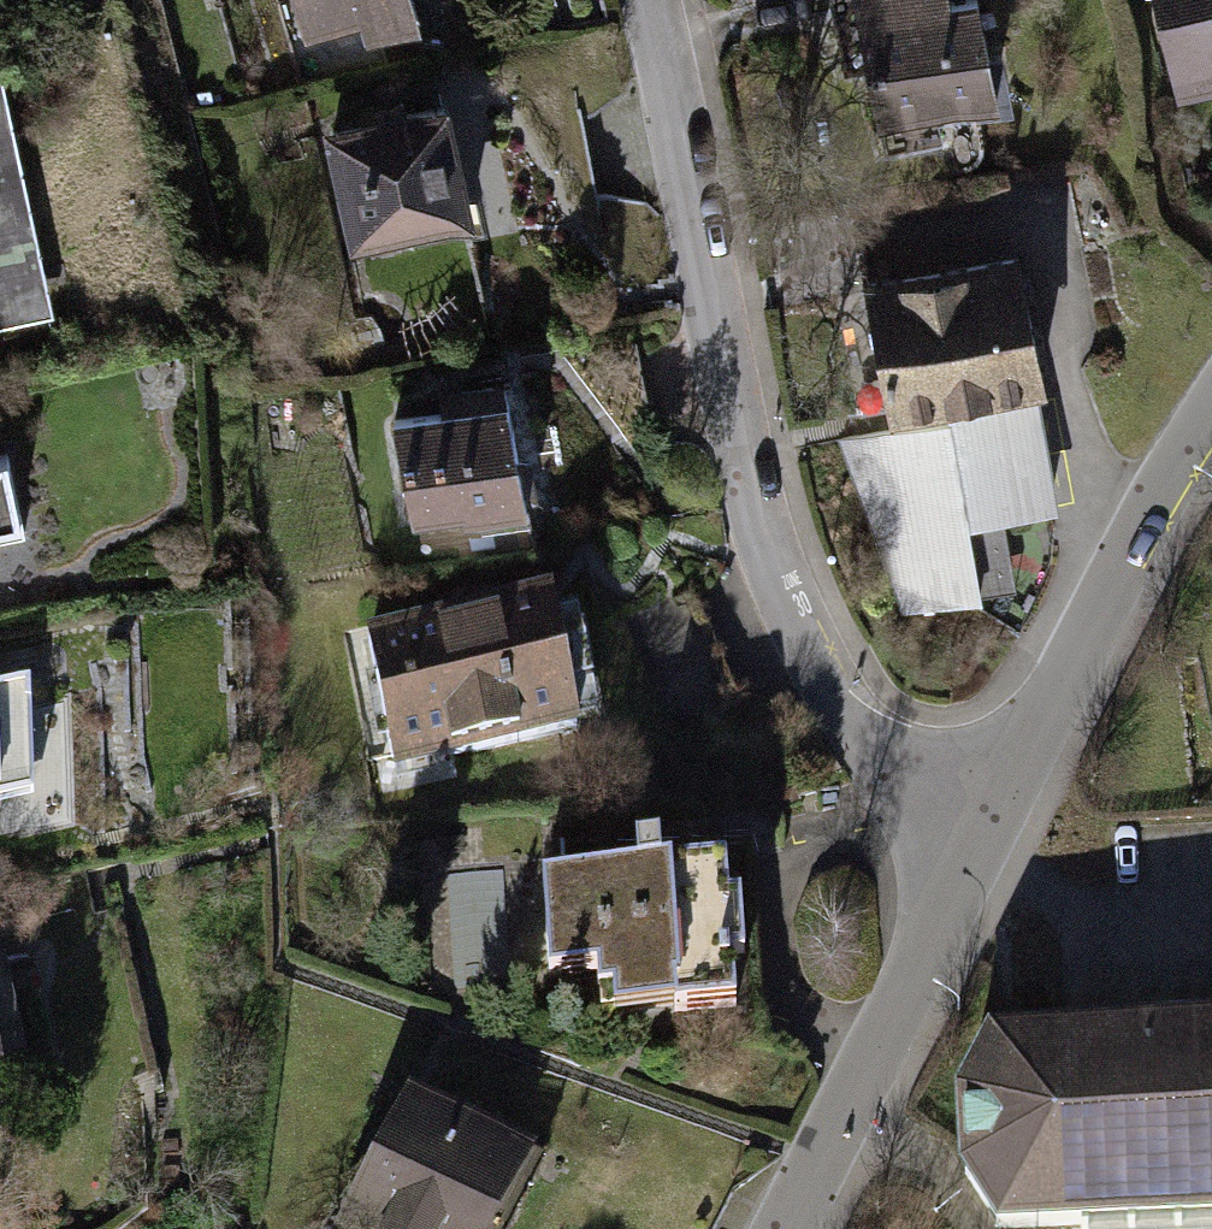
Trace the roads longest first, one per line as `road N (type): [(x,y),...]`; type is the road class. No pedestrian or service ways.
road 1 (residential): [(648,0),(739,448),(785,599),(813,662),(888,759),(990,826)]
road 2 (residential): [(1211,435),(1142,544),(990,826)]
road 3 (residential): [(990,826),(797,1228)]

